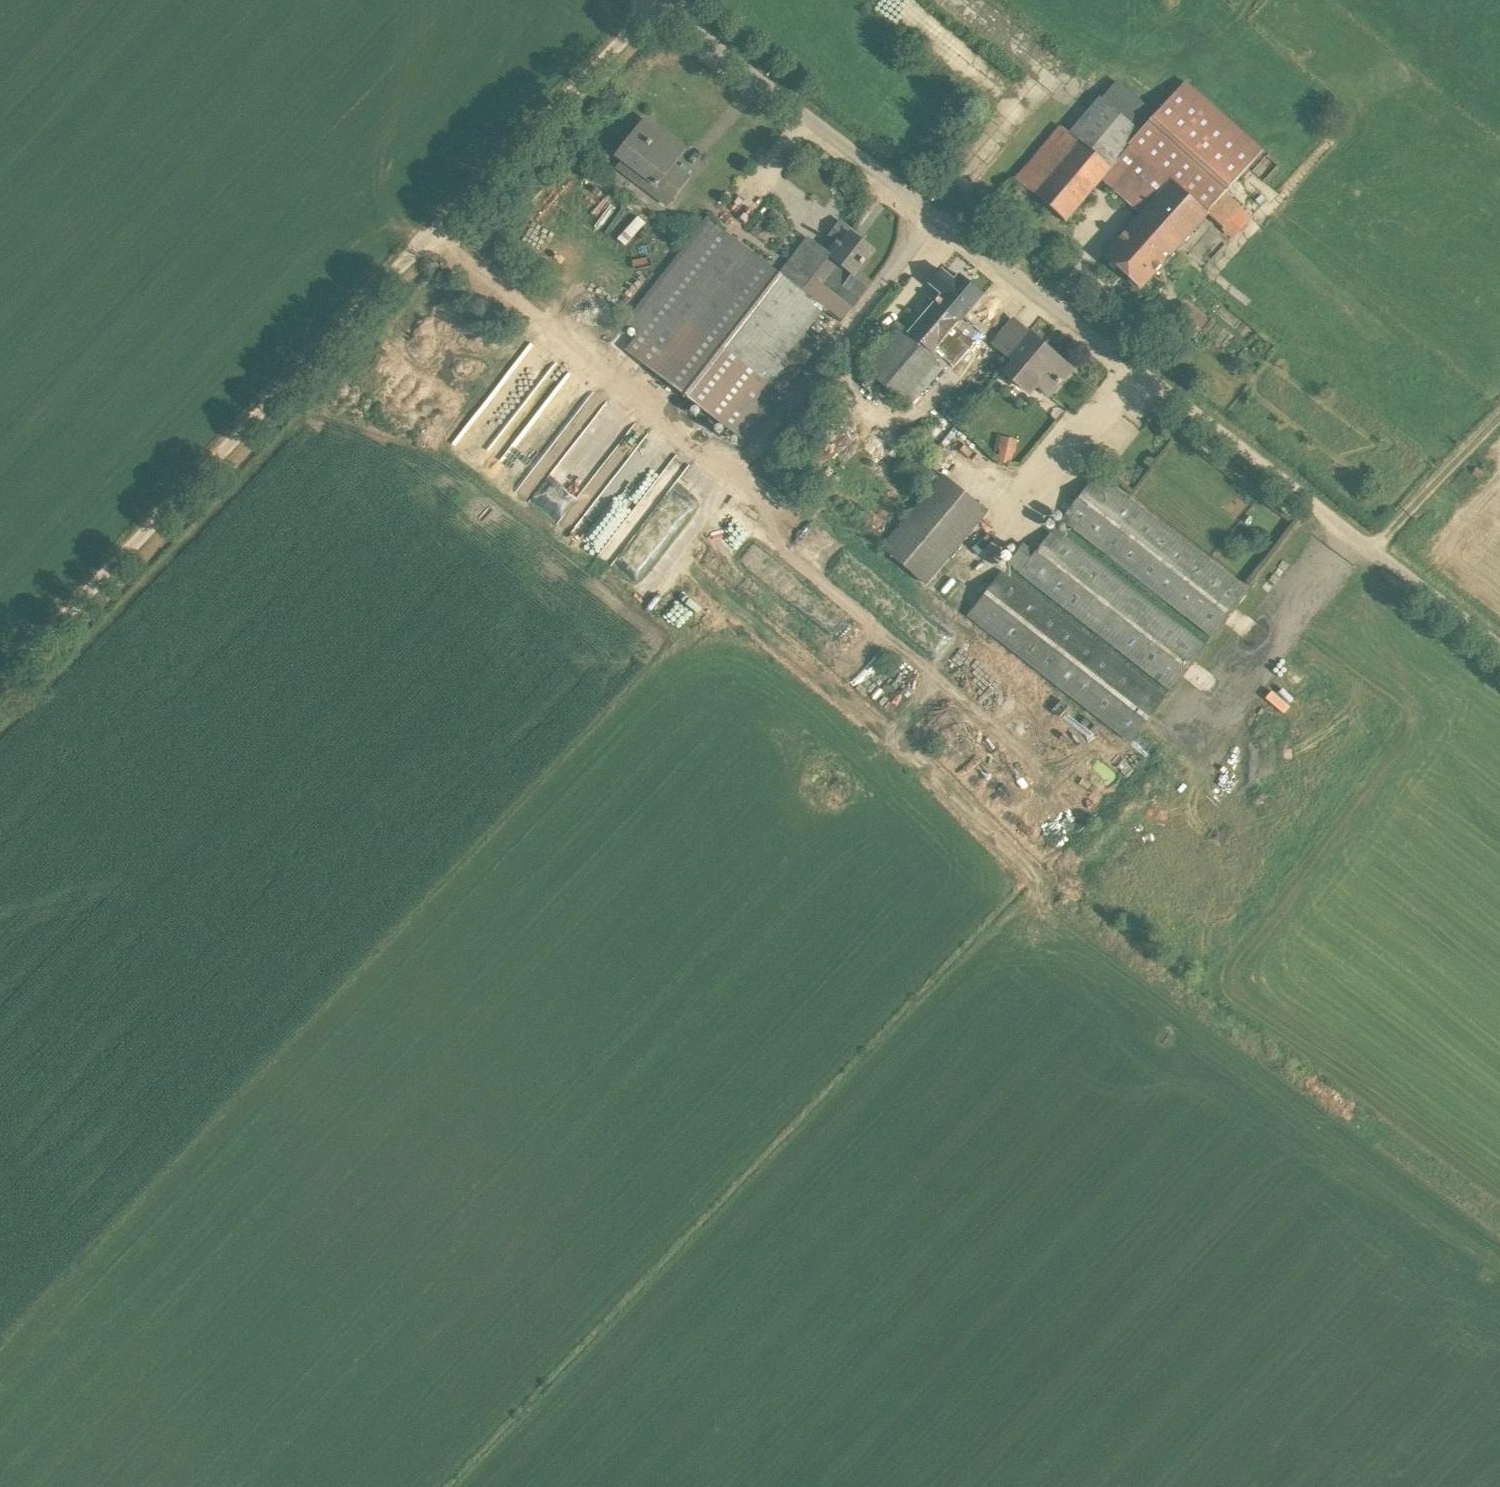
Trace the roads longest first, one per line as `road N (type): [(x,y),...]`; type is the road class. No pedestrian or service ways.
road 1 (unclassified): [(1499,649),(661,11)]
road 2 (unclassified): [(0,697),(661,11)]

